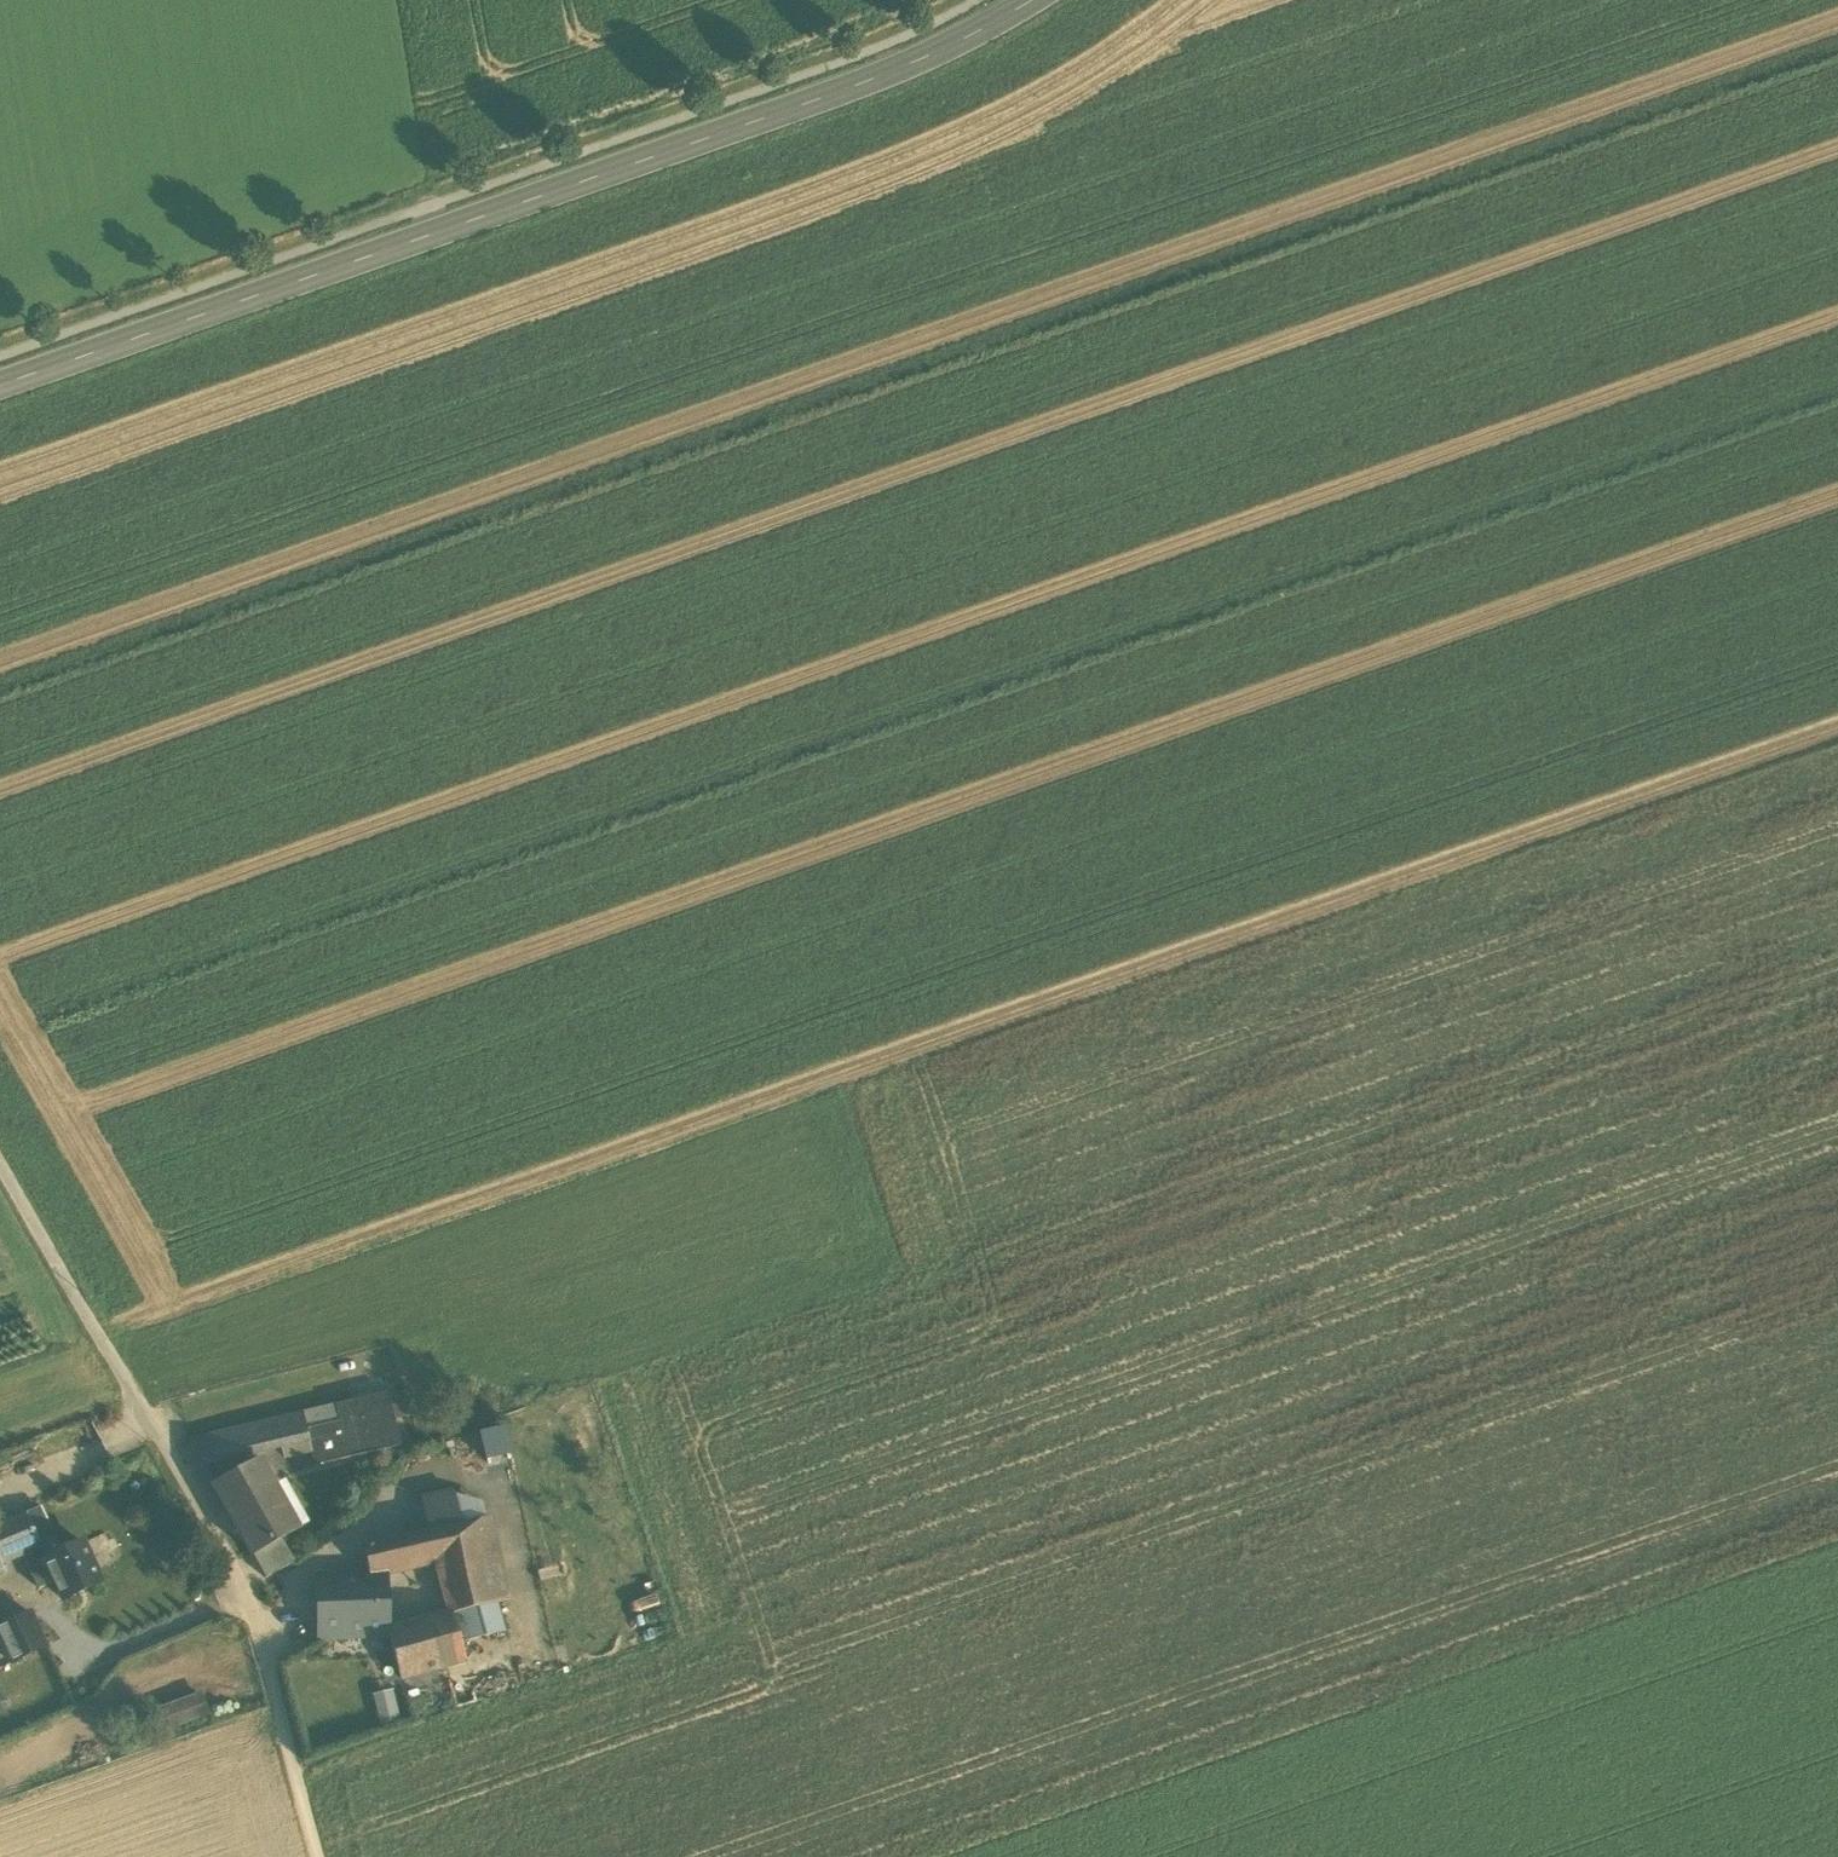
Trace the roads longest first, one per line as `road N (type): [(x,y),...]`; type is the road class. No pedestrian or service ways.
road 1 (secondary): [(0,380),(864,68),(1014,0)]
road 2 (unclassified): [(0,1167),(253,1609),(295,1768)]

